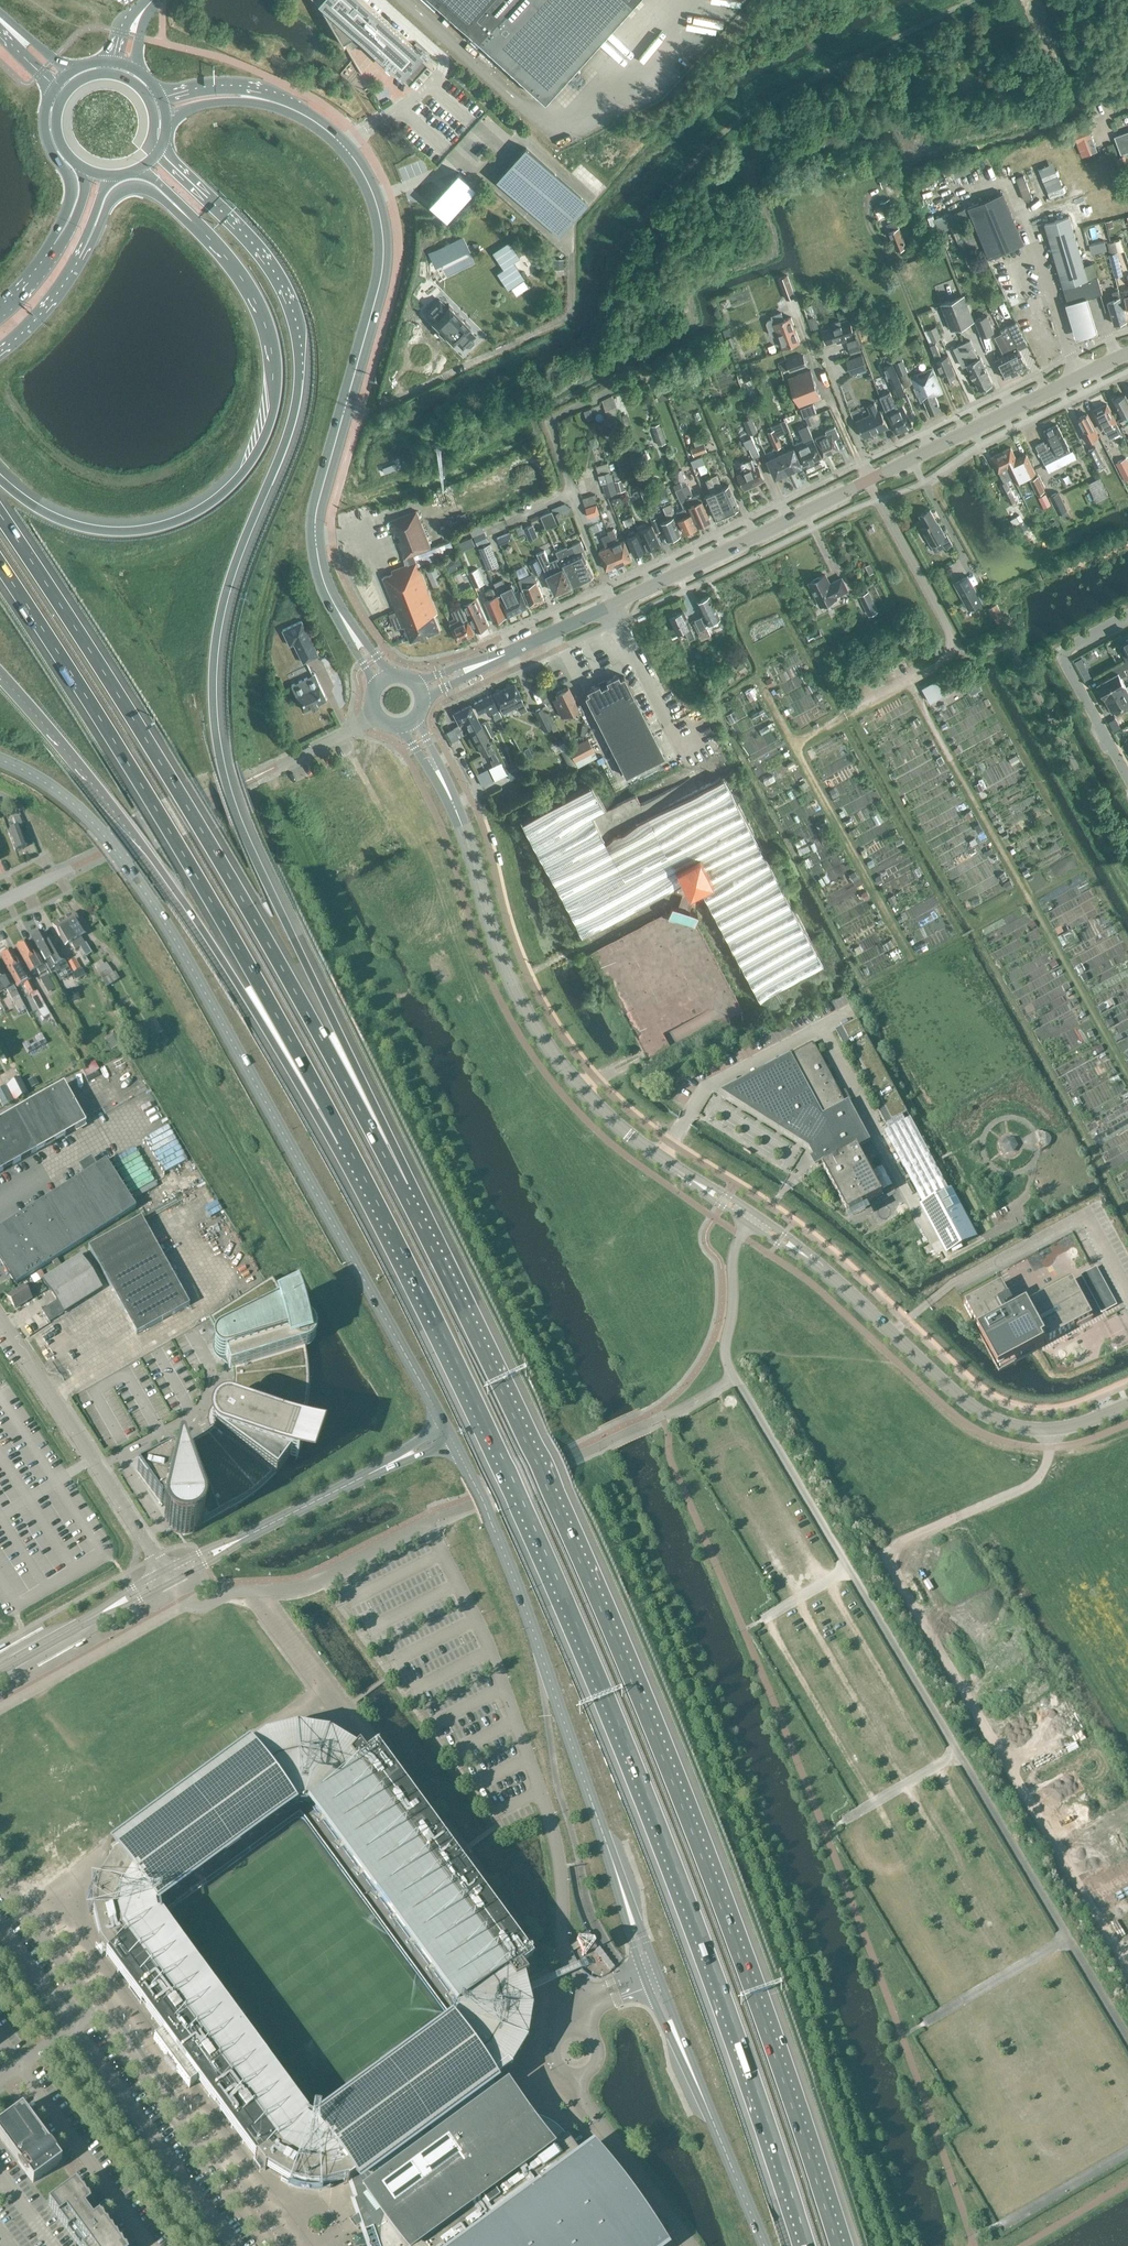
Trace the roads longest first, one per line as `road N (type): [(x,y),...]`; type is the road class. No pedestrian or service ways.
road 1 (motorway): [(344,1140),(430,1307),(598,1674),(717,1976),(807,2245)]
road 2 (motorway): [(839,2245),(718,1897),(622,1657),(397,1181)]
road 3 (motorway): [(397,1181),(344,1044),(236,814),(213,720),(221,607),(293,414),(295,334),(265,266),(156,154)]
road 4 (secondary): [(449,1434),(166,927),(92,824),(57,792),(0,761)]
road 5 (motorway): [(397,1181),(266,937),(0,515)]
road 6 (residential): [(1049,1429),(1047,1462),(1033,1483),(896,1544),(887,1560),(1127,1969)]
road 7 (secondary): [(505,655),(1127,355)]
road 8 (motorway): [(0,569),(175,840),(344,1140)]
road 9 (motorway): [(0,675),(144,846),(344,1140)]
road 10 (secondary): [(271,102),(315,122),(349,153),(382,232),(381,279),(316,516),(321,572),(338,612)]
road 11 (motorway): [(195,218),(257,298),(276,354),(273,407),(243,469),(181,517),(134,527),(71,521),(0,479)]
road 12 (unclassified): [(593,1998),(564,1953),(555,1841),(516,1721),(488,1645),(428,1524)]
road 13 (tertiary): [(453,805),(502,961),(542,1038),(607,1116),(694,1181)]
road 14 (secondary): [(615,1871),(509,1566),(469,1476)]
road 15 (tertiary): [(805,1256),(971,1406),(1005,1424),(1049,1429)]
road 16 (unclassified): [(163,1572),(0,1317)]
road 17 (unclassified): [(270,2245),(97,2009)]
road 18 (secondary): [(238,1541),(449,1434)]
road 19 (unclassified): [(18,2066),(150,2245)]
road 20 (residential): [(1127,614),(1059,653),(1127,779)]
road 21 (unclassified): [(690,2245),(585,2103),(580,2075)]
road 22 (secondary): [(764,2245),(699,2089)]
road 23 (secondary): [(56,87),(44,132),(71,192),(54,245)]
road 24 (unclassified): [(0,1876),(97,2009)]
road 25 (motorway): [(79,259),(109,202),(127,189),(150,191),(195,218)]
road 26 (tertiary): [(805,1256),(736,1201),(694,1181)]
road 27 (tertiary): [(694,1181),(805,1256)]
road 28 (secondary): [(699,2089),(657,1973)]
road 29 (secondary): [(0,352),(41,314),(79,259)]

